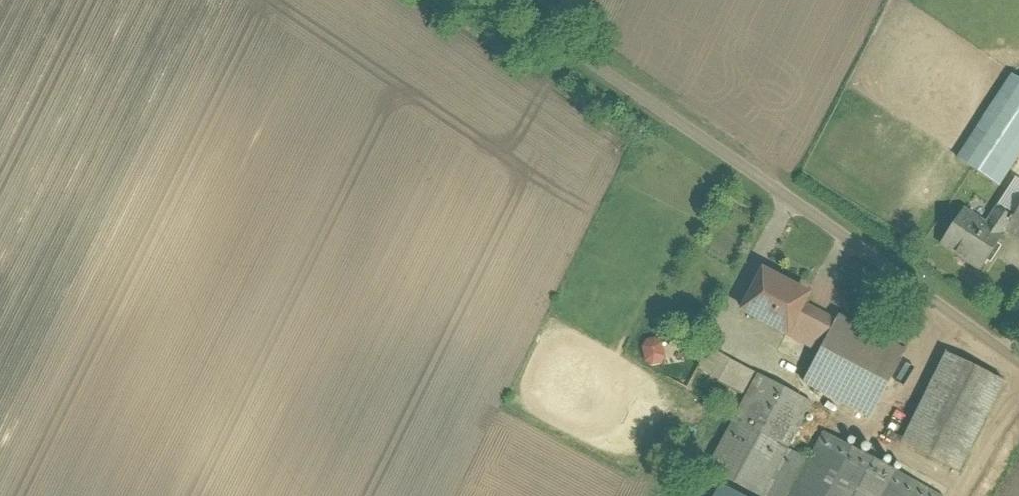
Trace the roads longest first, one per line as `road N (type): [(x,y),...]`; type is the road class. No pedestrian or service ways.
road 1 (unclassified): [(493,0),(1018,367)]

